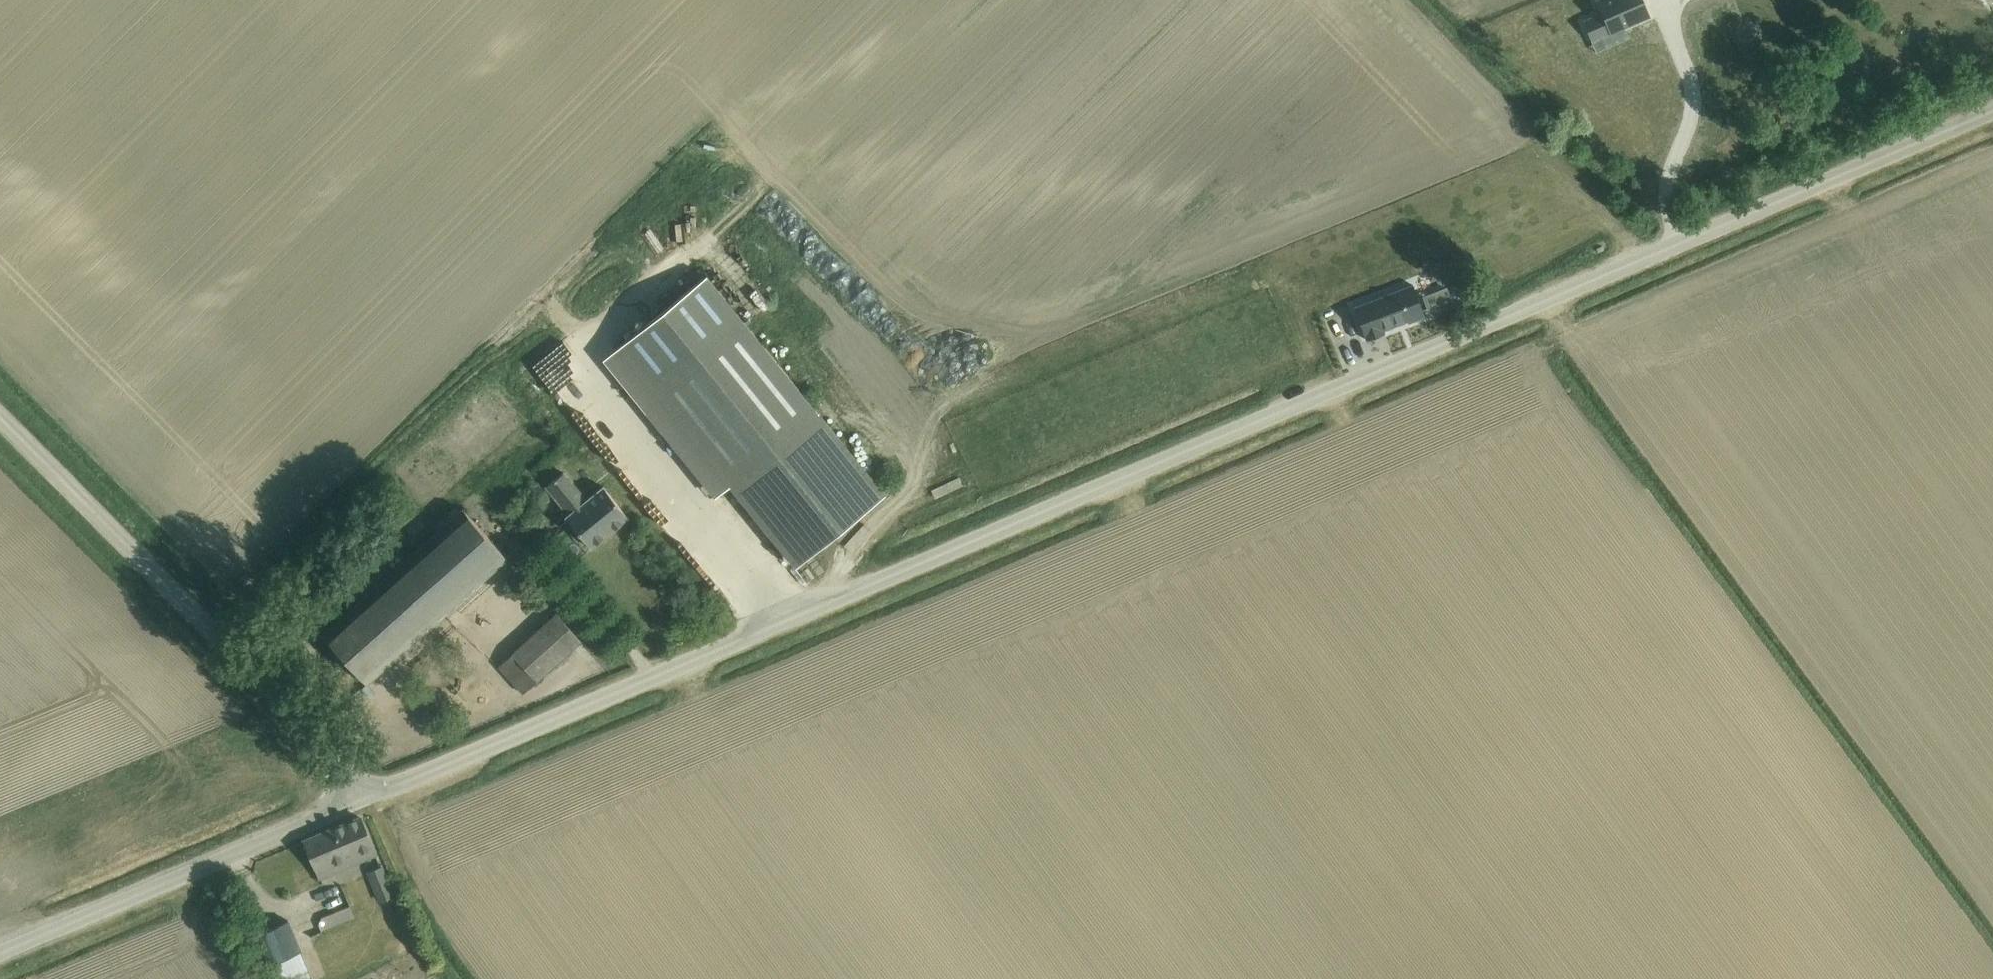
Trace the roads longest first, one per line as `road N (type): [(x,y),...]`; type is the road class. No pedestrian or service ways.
road 1 (unclassified): [(361,798),(1992,109)]
road 2 (unclassified): [(361,798),(346,768),(0,420)]
road 3 (unclassified): [(0,951),(361,798)]

